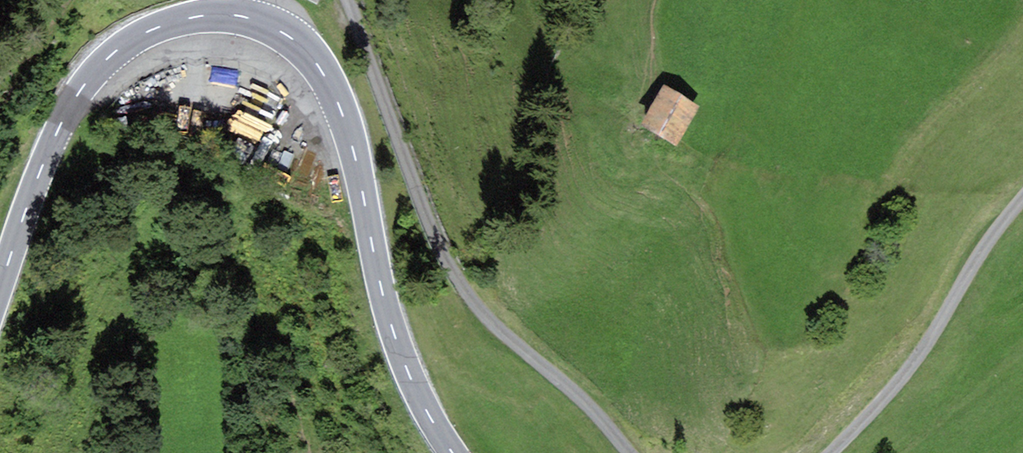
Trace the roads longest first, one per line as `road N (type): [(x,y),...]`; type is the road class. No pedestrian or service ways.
road 1 (unclassified): [(630,452),(488,316),(451,267),(349,0)]
road 2 (secondary): [(248,18),(301,45),(336,96),(396,319),(457,452)]
road 3 (secondary): [(0,340),(78,91),(140,35),(208,14),(248,18)]
road 4 (unclassified): [(1022,199),(907,372),(831,452)]

